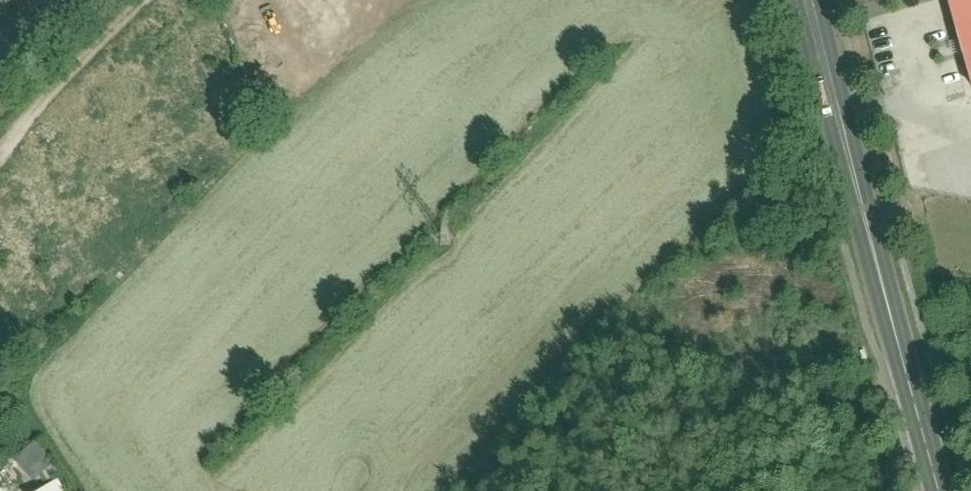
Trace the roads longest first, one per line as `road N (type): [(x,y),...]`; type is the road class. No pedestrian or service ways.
road 1 (tertiary): [(808,0),(942,490)]

